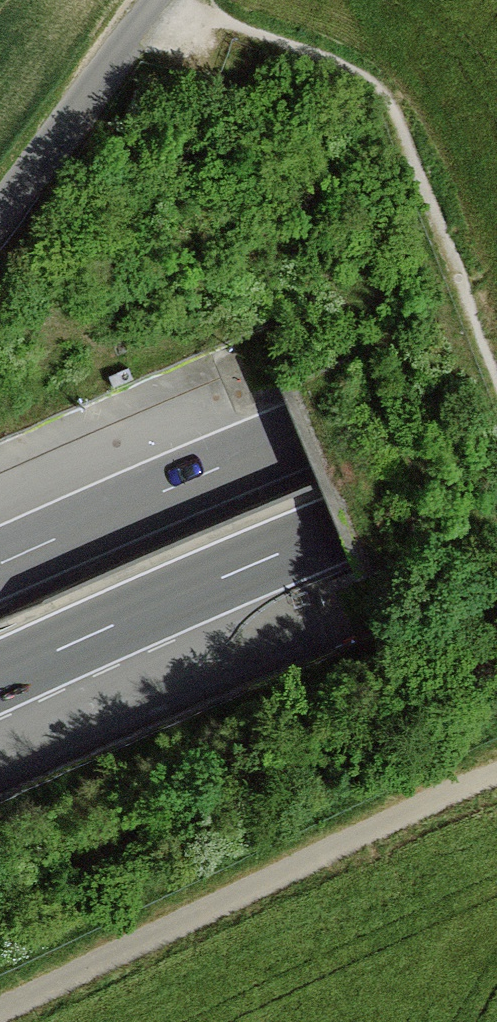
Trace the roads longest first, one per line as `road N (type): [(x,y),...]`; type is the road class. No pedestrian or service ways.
road 1 (track): [(0,1009),(496,773)]
road 2 (motorway): [(0,678),(496,465)]
road 3 (motorway): [(496,355),(0,562)]
road 4 (unclassified): [(0,221),(161,0)]

